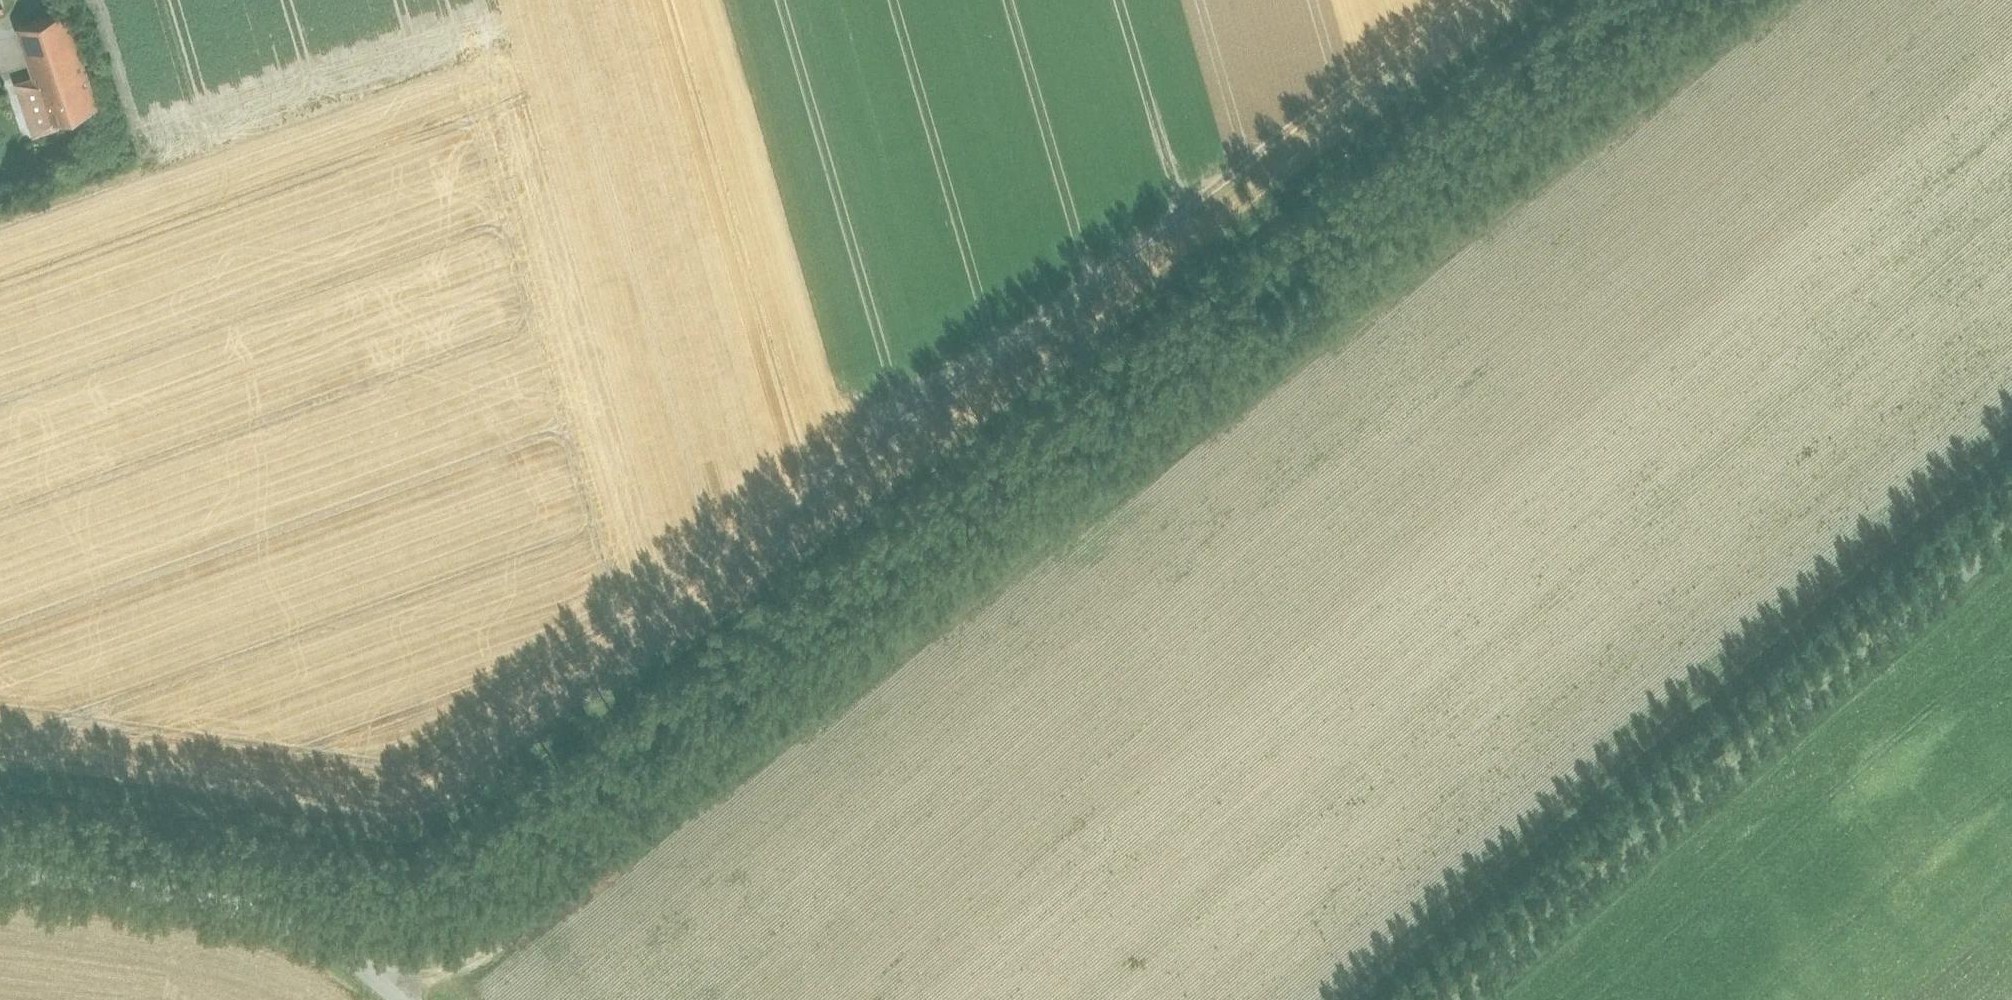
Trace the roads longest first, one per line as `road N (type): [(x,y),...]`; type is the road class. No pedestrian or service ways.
road 1 (track): [(2011,530),(1463,999)]
road 2 (unclassified): [(399,999),(321,943),(268,919),(217,904),(0,870)]

